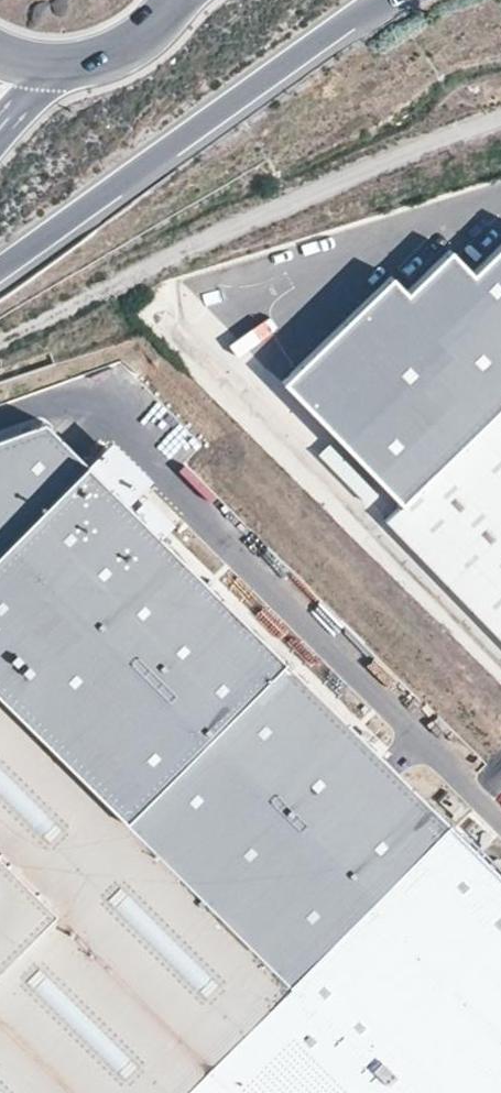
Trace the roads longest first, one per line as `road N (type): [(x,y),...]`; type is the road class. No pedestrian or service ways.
road 1 (motorway): [(0,269),(379,0)]
road 2 (primary): [(57,67),(131,46),(173,4)]

